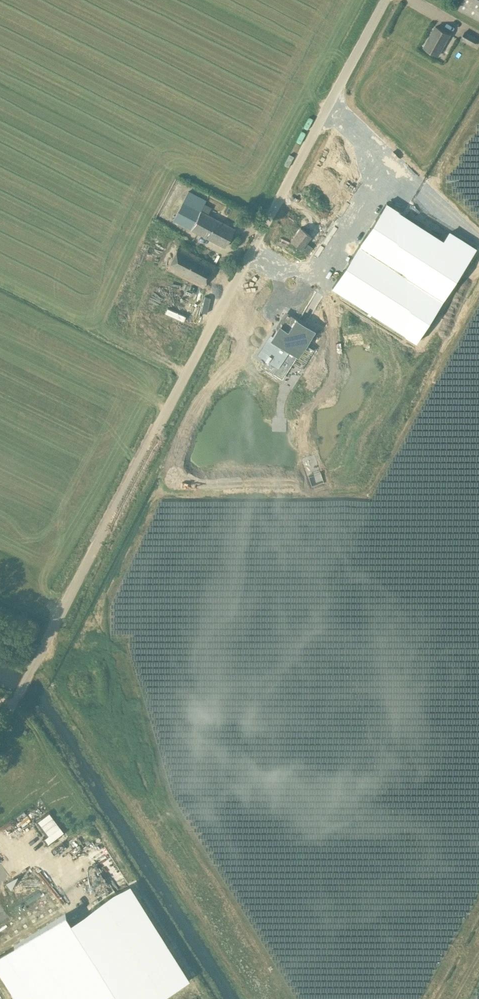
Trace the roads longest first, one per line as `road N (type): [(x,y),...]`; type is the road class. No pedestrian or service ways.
road 1 (unclassified): [(0,724),(385,0)]
road 2 (track): [(478,239),(327,108)]

